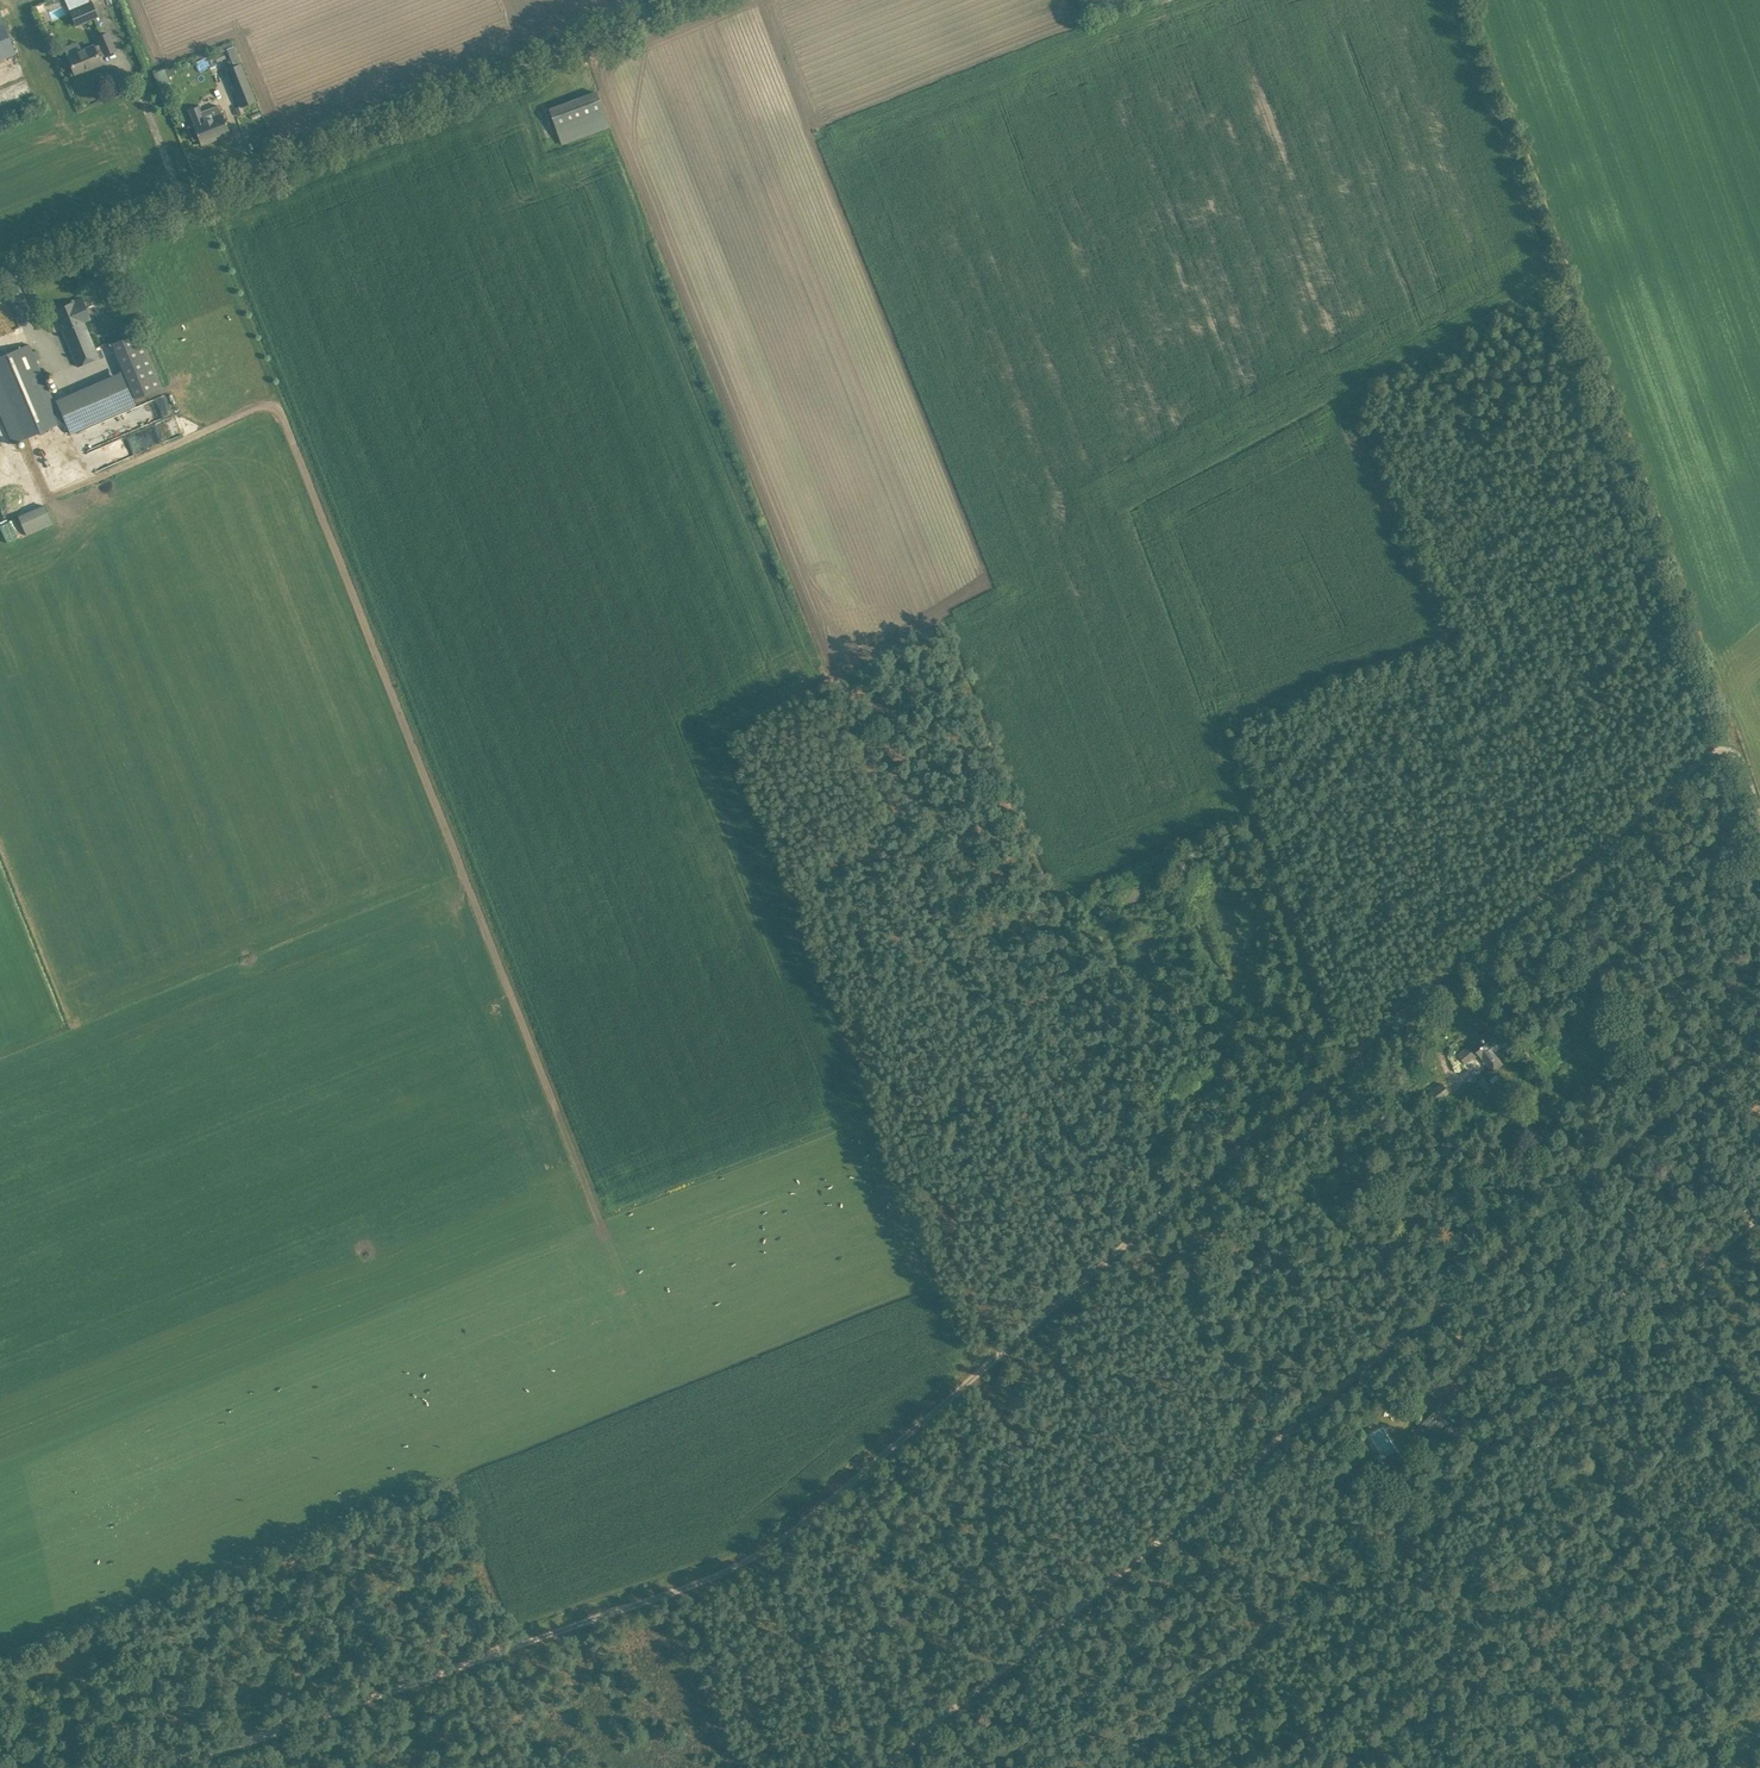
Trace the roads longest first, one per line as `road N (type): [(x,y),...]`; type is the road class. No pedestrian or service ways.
road 1 (track): [(140,1767),(759,1550),(1727,741)]
road 2 (track): [(1759,1035),(1148,1549),(874,1767)]
road 3 (track): [(1461,0),(1759,829)]
road 4 (unclassified): [(0,277),(695,0)]

